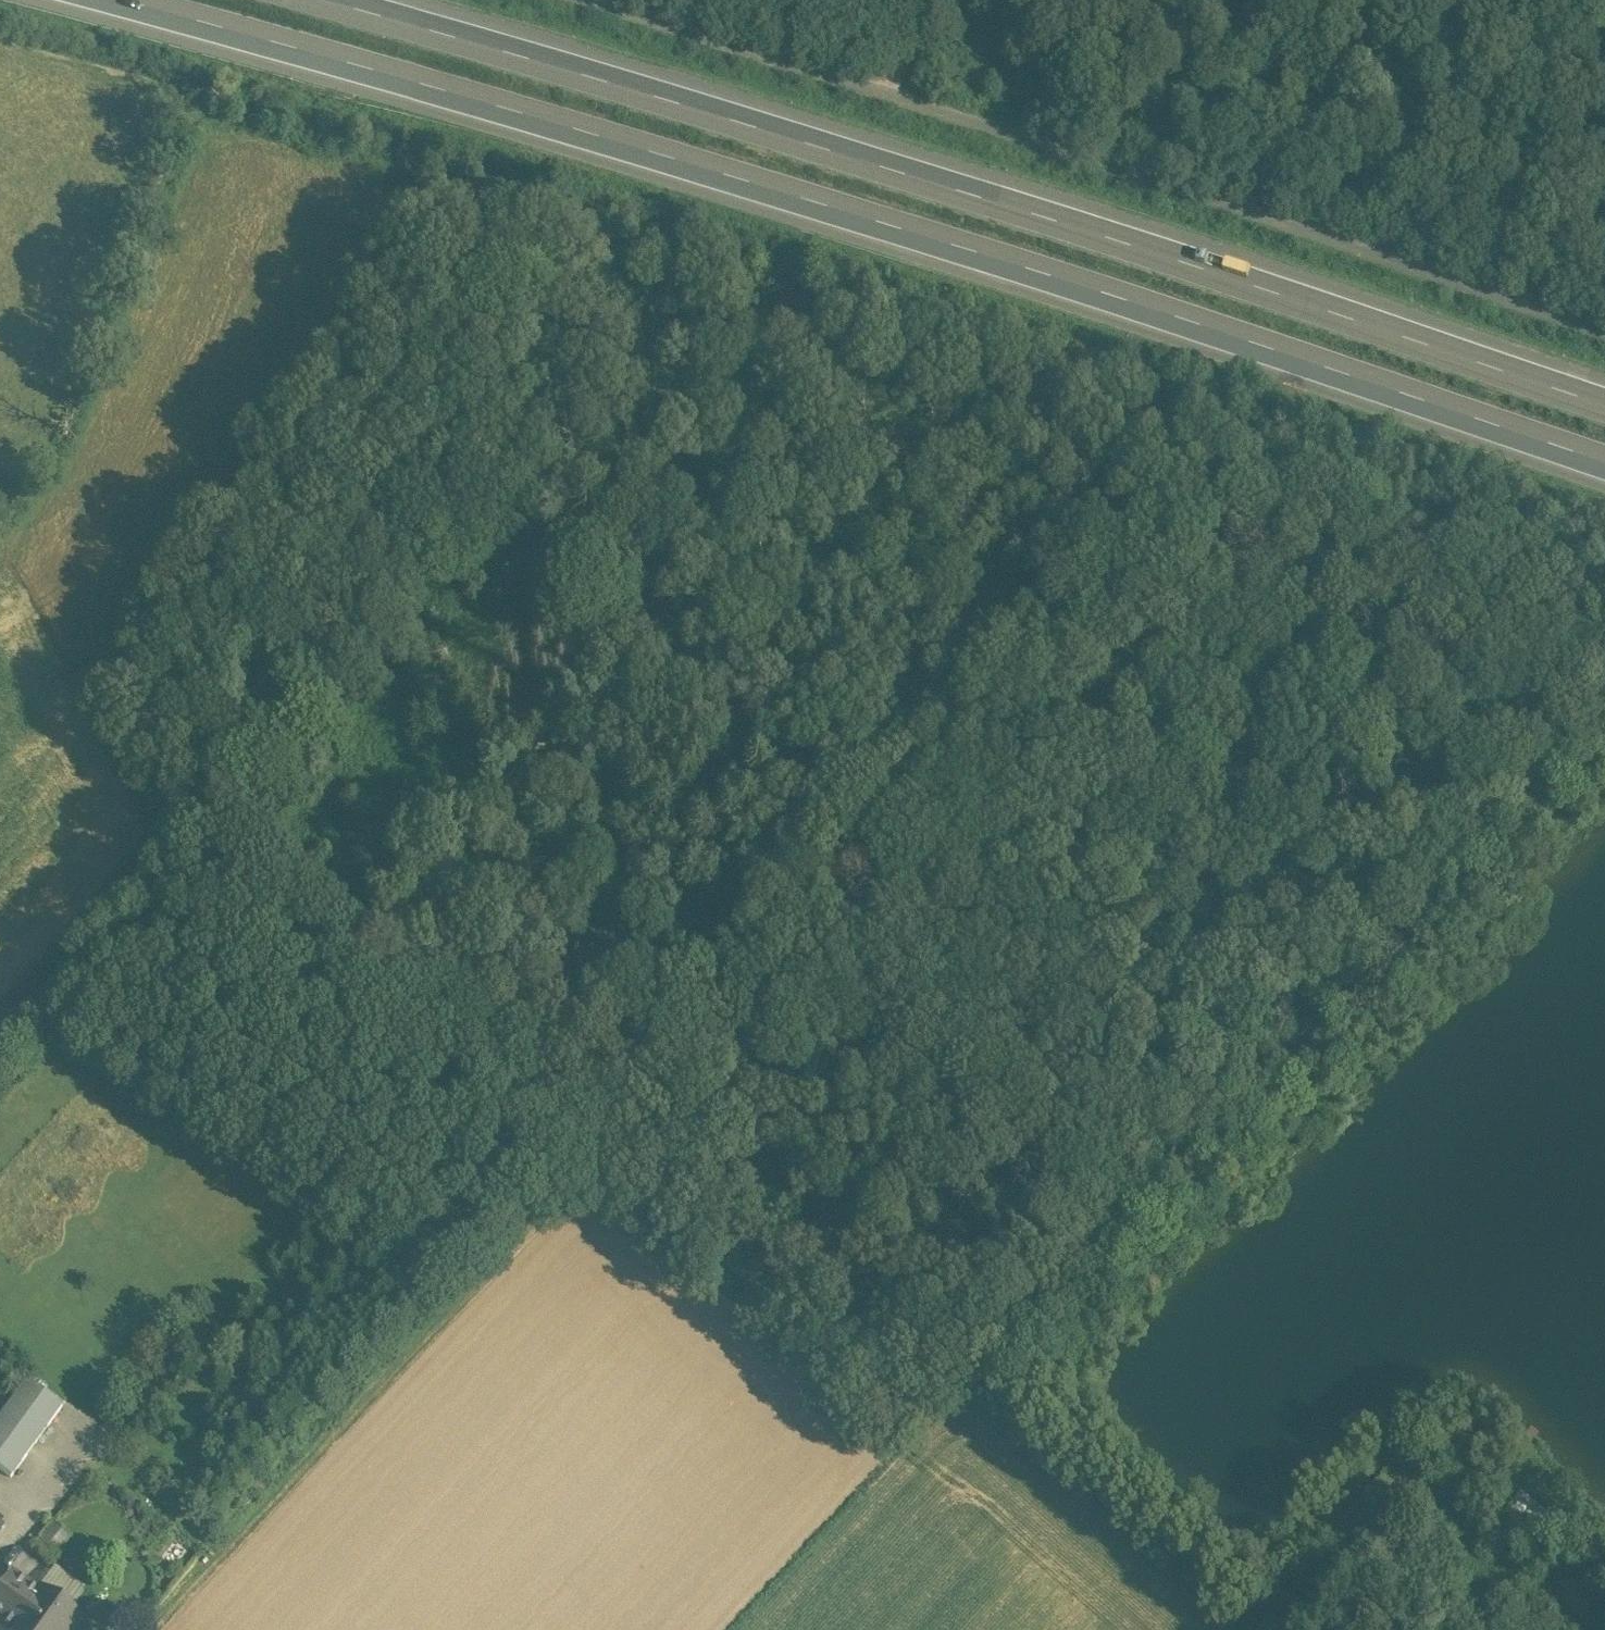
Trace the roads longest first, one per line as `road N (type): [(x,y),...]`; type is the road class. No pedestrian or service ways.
road 1 (motorway): [(105,0),(762,187),(1604,469)]
road 2 (motorway): [(1604,405),(775,117),(352,0)]

